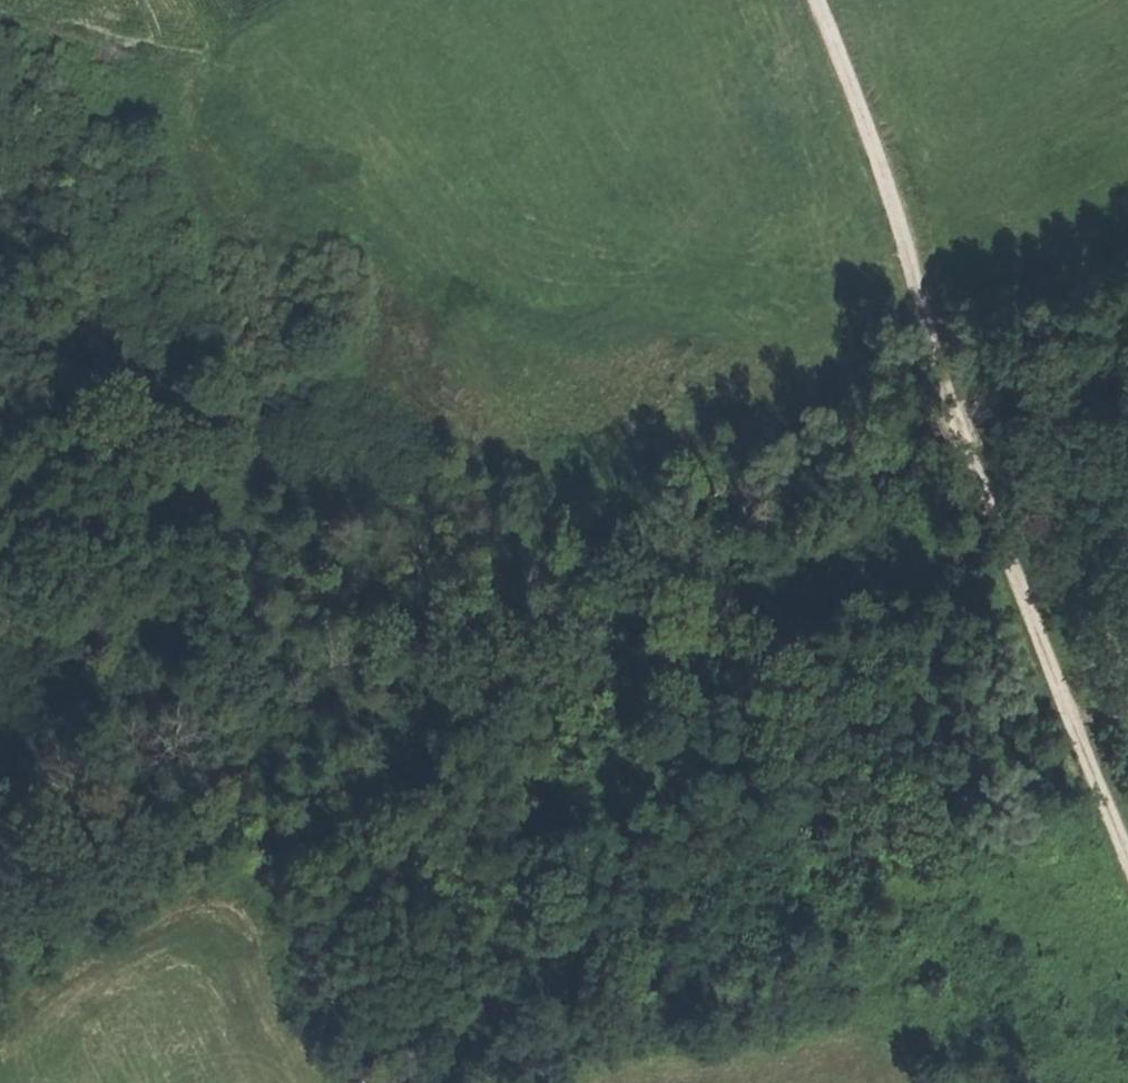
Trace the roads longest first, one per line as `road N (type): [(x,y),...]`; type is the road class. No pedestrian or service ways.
road 1 (track): [(816,0),(893,199),(930,335),(1127,856)]

